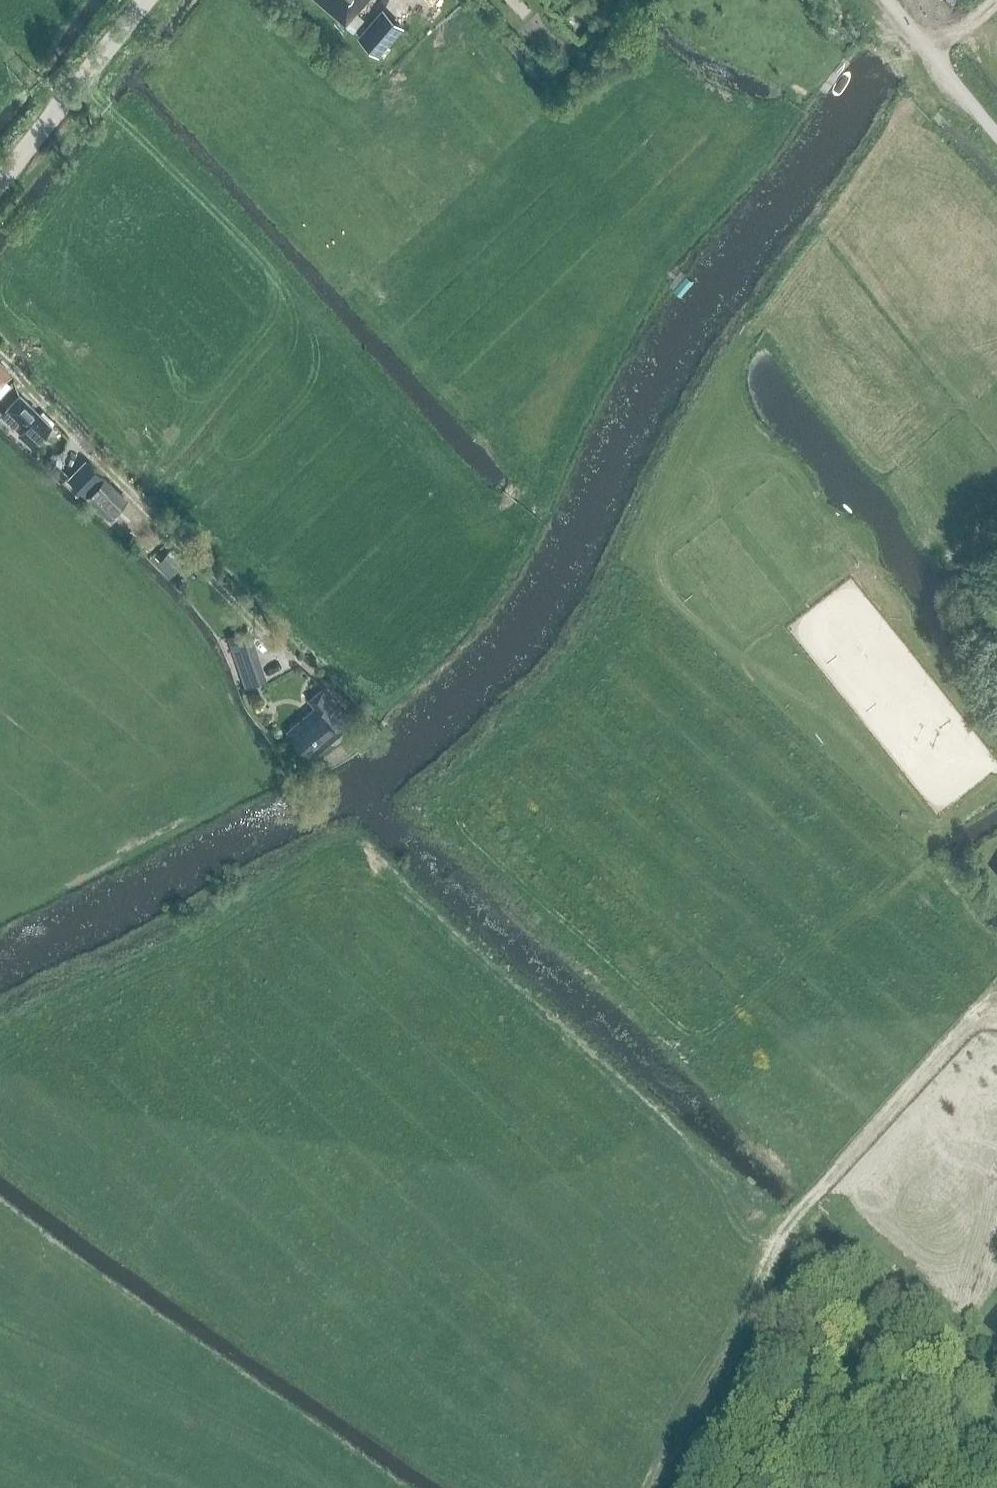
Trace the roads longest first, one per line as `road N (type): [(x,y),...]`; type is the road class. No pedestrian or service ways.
road 1 (residential): [(0,351),(300,658)]
road 2 (tertiary): [(0,188),(145,0)]
road 3 (unclassified): [(996,135),(888,0)]

